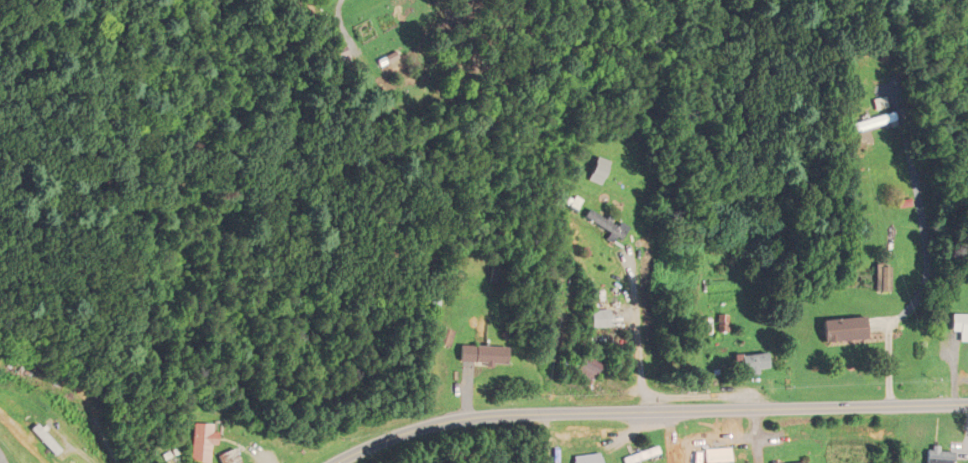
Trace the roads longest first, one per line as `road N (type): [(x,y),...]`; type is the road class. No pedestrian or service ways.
road 1 (tertiary): [(349,462),(473,425),(967,404)]

